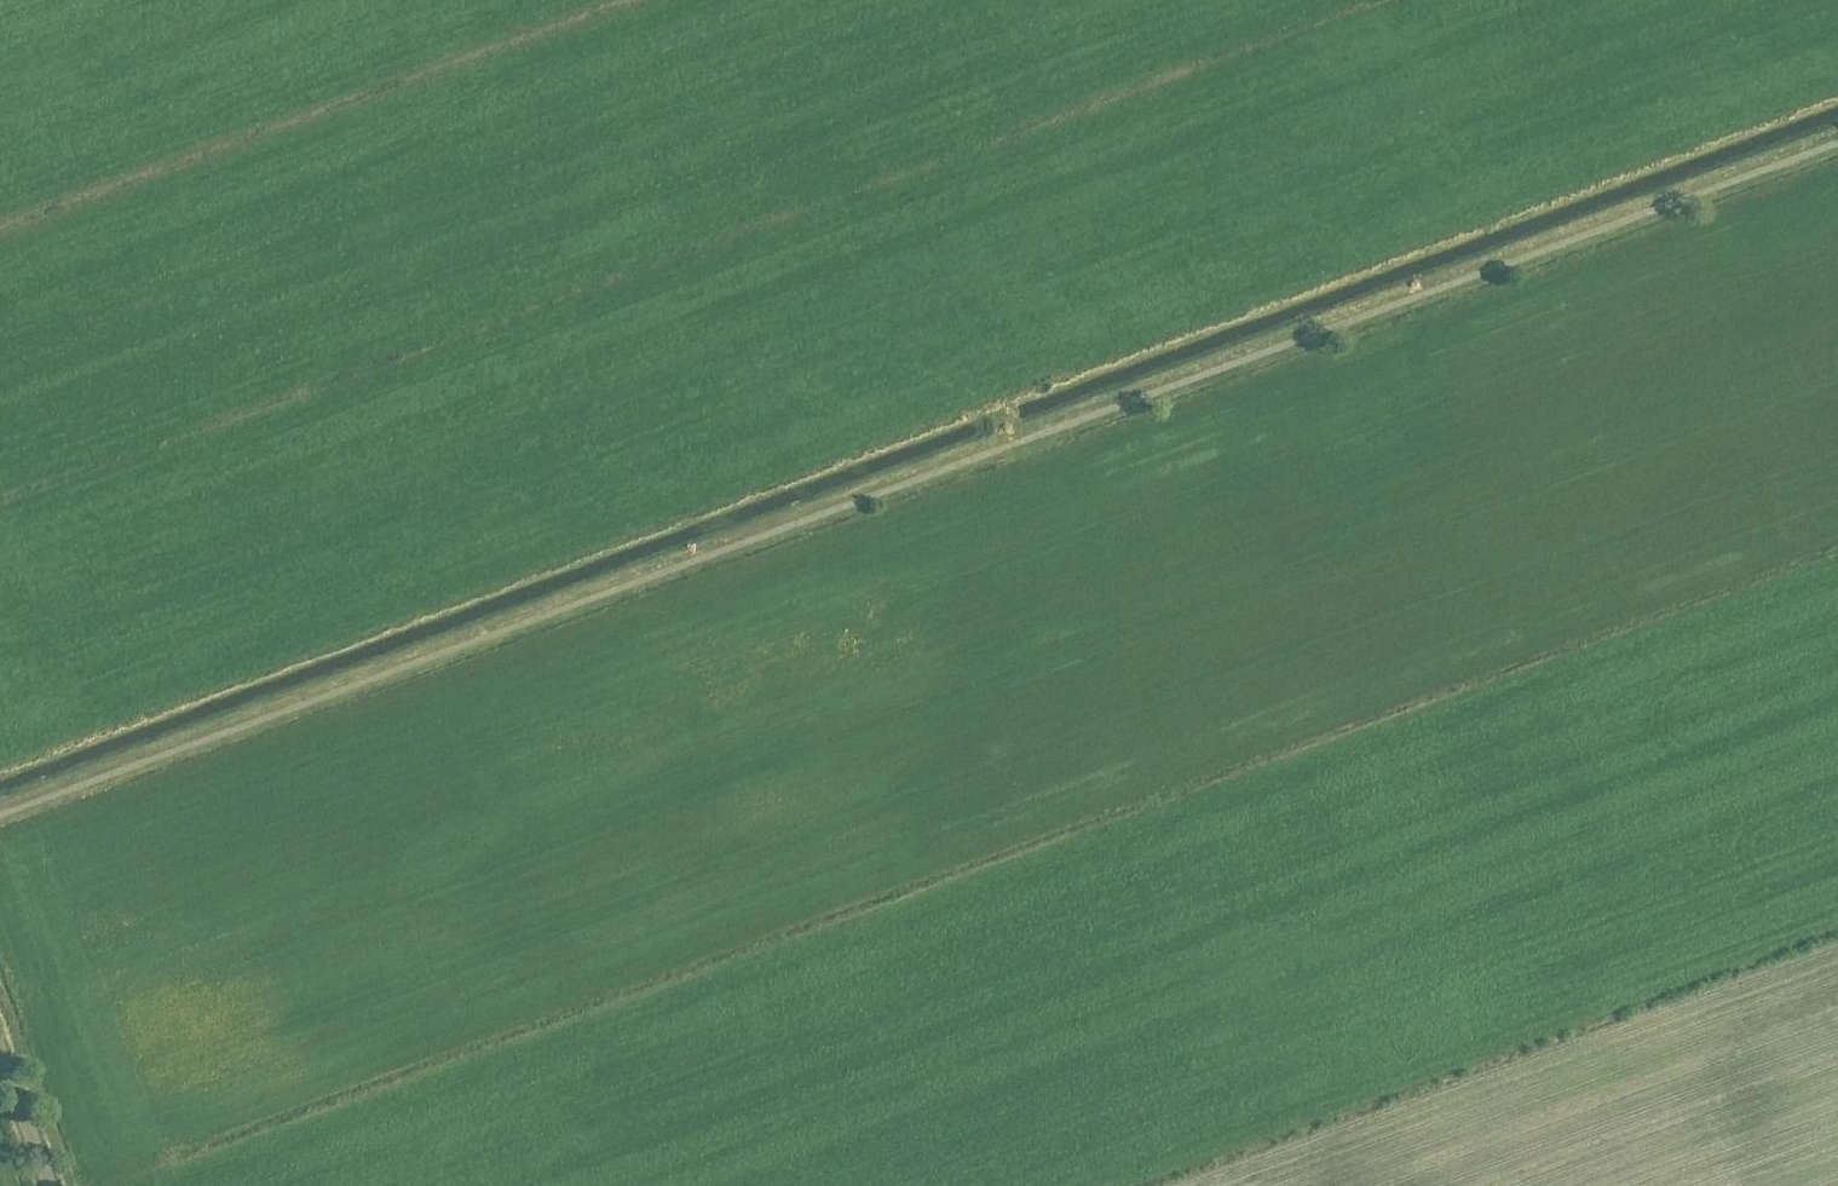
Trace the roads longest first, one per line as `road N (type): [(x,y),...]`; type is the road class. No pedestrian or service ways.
road 1 (unclassified): [(44,1185),(0,1065)]

